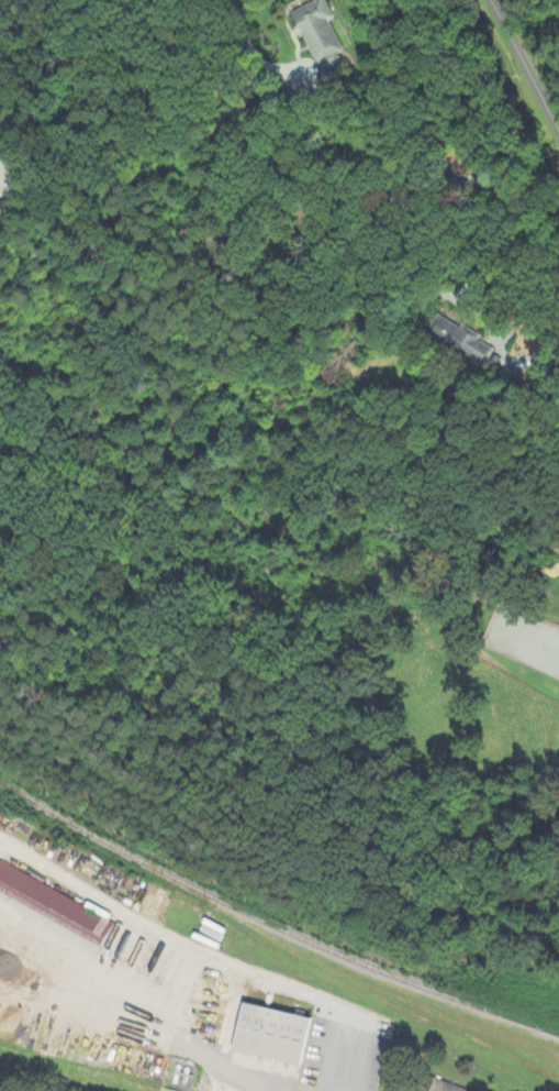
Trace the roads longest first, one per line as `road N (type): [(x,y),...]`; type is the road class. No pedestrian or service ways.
road 1 (tertiary): [(558,147),(484,0)]

